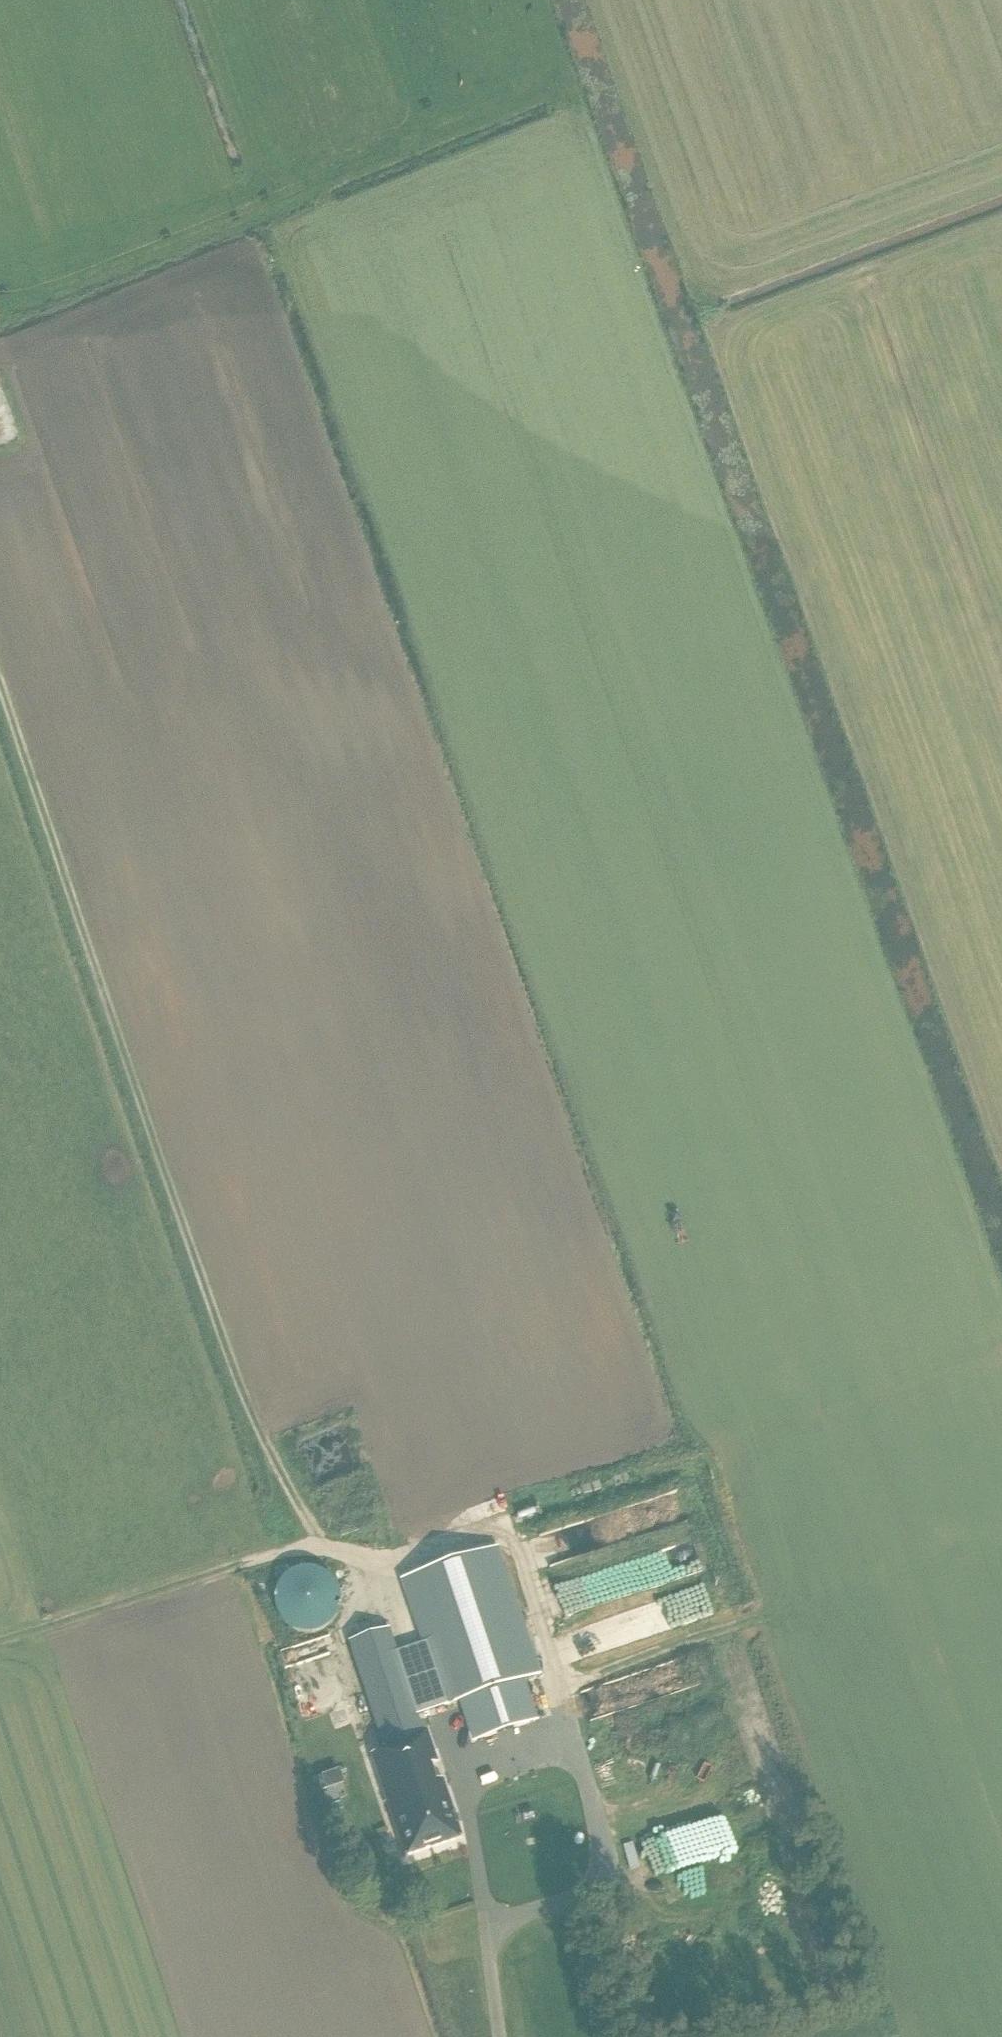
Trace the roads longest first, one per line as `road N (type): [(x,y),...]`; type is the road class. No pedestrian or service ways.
road 1 (unclassified): [(500,2036),(483,1901)]

